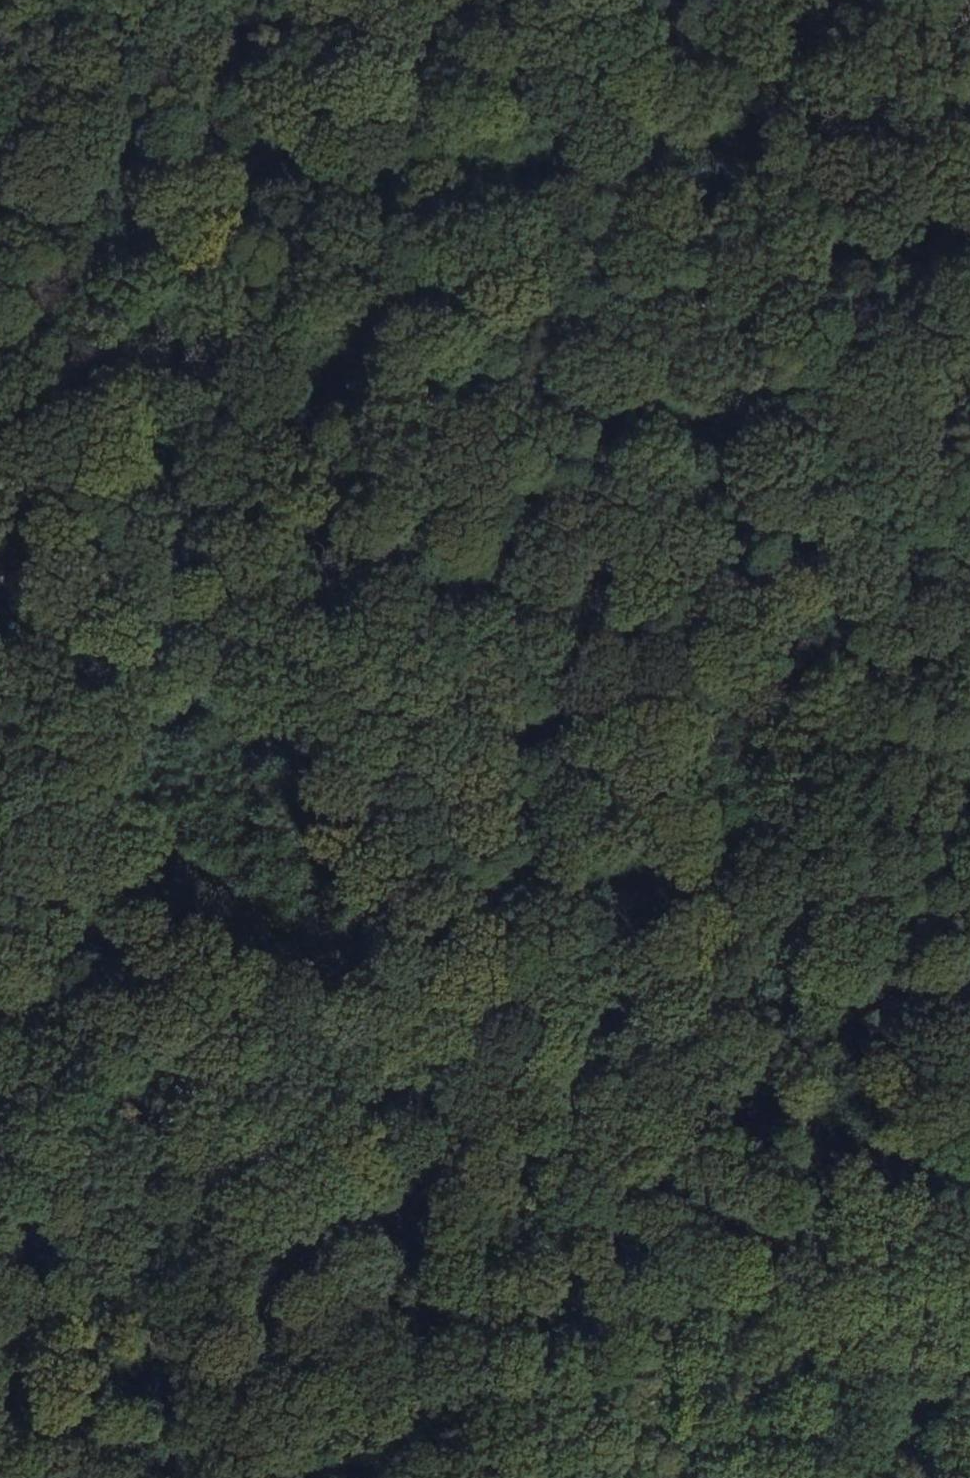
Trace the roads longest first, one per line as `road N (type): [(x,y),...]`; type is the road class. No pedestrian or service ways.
road 1 (track): [(969,1358),(0,745)]

